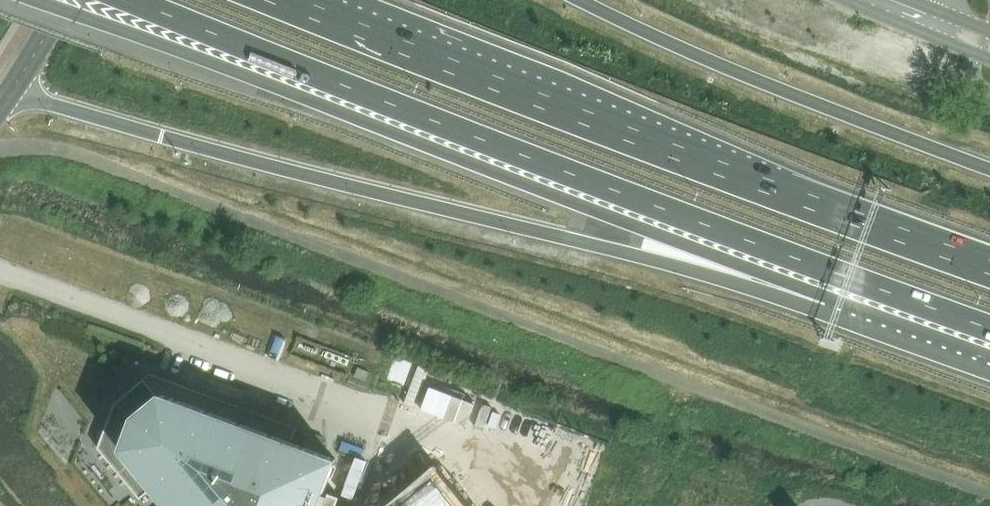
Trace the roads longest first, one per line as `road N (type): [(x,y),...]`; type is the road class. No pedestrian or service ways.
road 1 (track): [(0,148),(64,151),(111,167),(989,494)]
road 2 (trunk): [(35,0),(989,356)]
road 3 (trunk): [(130,0),(989,329)]
road 4 (trunk): [(989,266),(284,0)]

